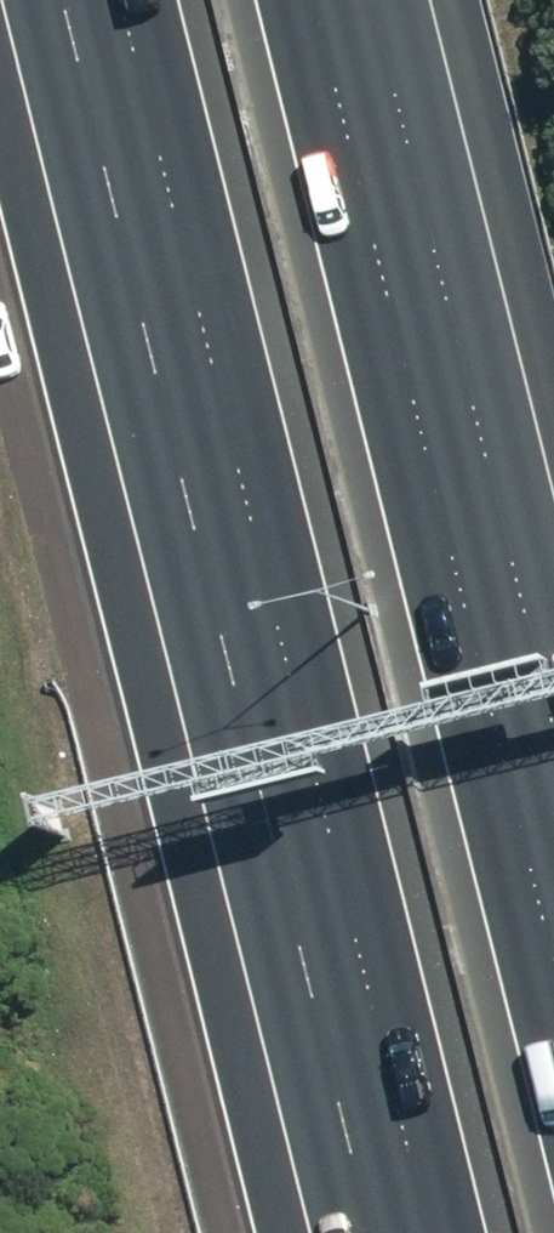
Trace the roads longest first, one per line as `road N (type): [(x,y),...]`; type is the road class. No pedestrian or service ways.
road 1 (motorway): [(427,1232),(116,0)]
road 2 (motorway): [(318,0),(553,965)]

